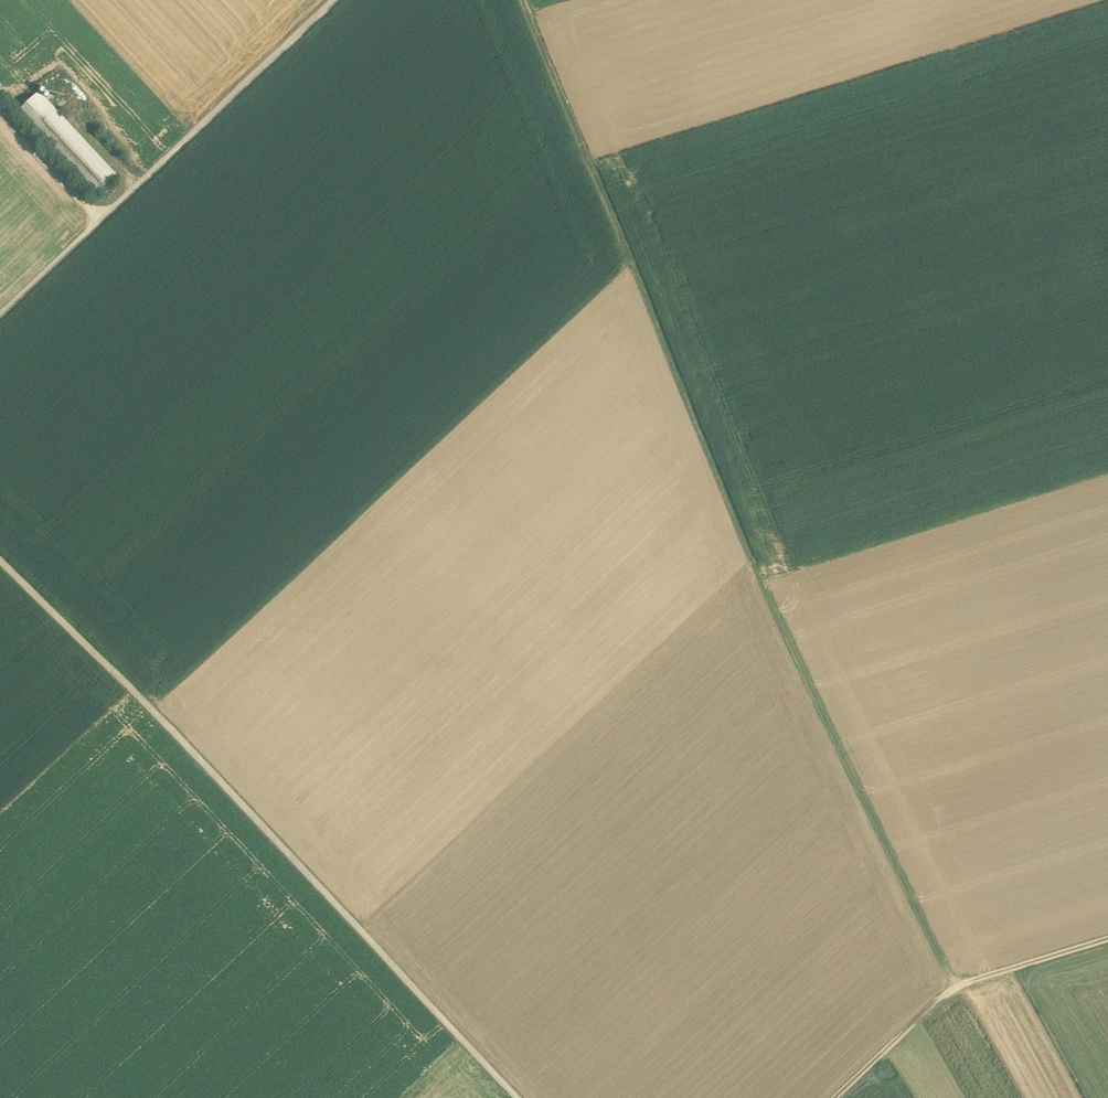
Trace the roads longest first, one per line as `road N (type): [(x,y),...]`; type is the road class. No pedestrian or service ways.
road 1 (track): [(528,0),(768,579),(953,985)]
road 2 (track): [(515,1097),(259,820),(0,559)]
road 3 (track): [(350,0),(0,332)]
road 4 (track): [(1107,937),(953,985),(832,1097)]
road 5 (track): [(0,109),(111,228)]

